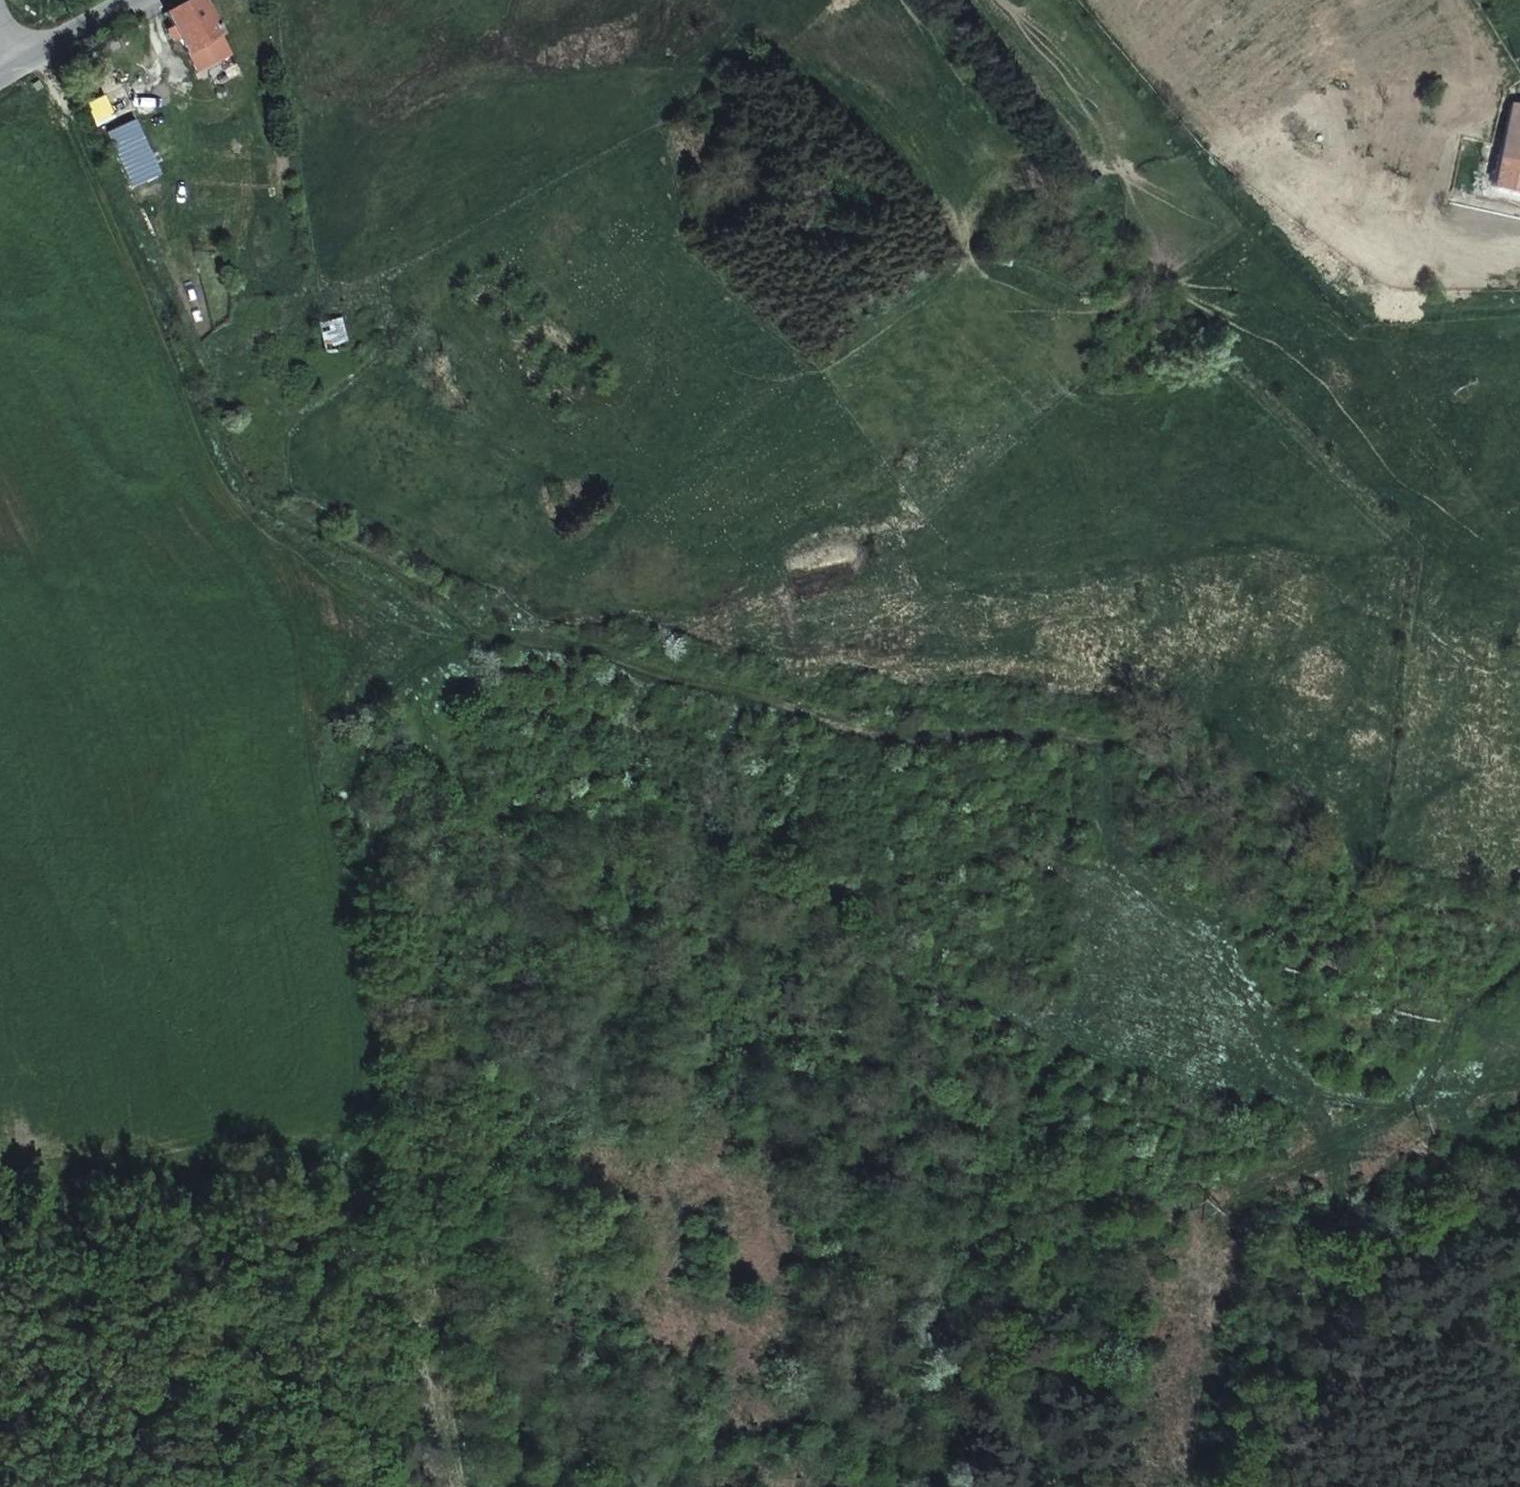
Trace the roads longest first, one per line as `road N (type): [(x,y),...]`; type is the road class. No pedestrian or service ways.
road 1 (unclassified): [(13,67),(127,0)]

